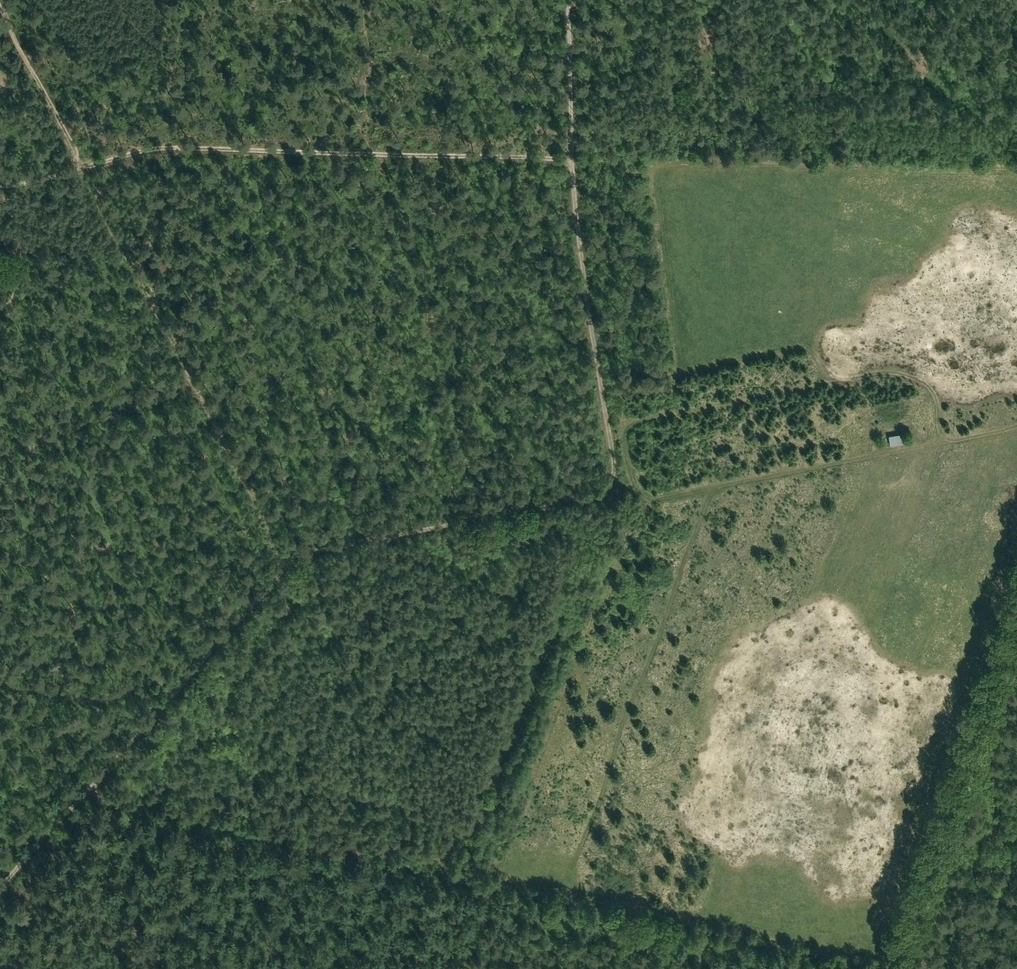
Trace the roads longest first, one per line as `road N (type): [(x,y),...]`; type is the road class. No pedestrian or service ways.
road 1 (track): [(83,165),(174,139),(567,147),(616,481),(609,491),(294,561),(85,795)]
road 2 (track): [(883,968),(85,795)]
road 3 (track): [(894,968),(1016,607)]
road 4 (track): [(0,4),(83,165),(50,178),(0,183)]
road 5 (track): [(567,147),(559,0)]
road 6 (track): [(0,890),(85,795)]
road 7 (track): [(1016,427),(895,450)]

